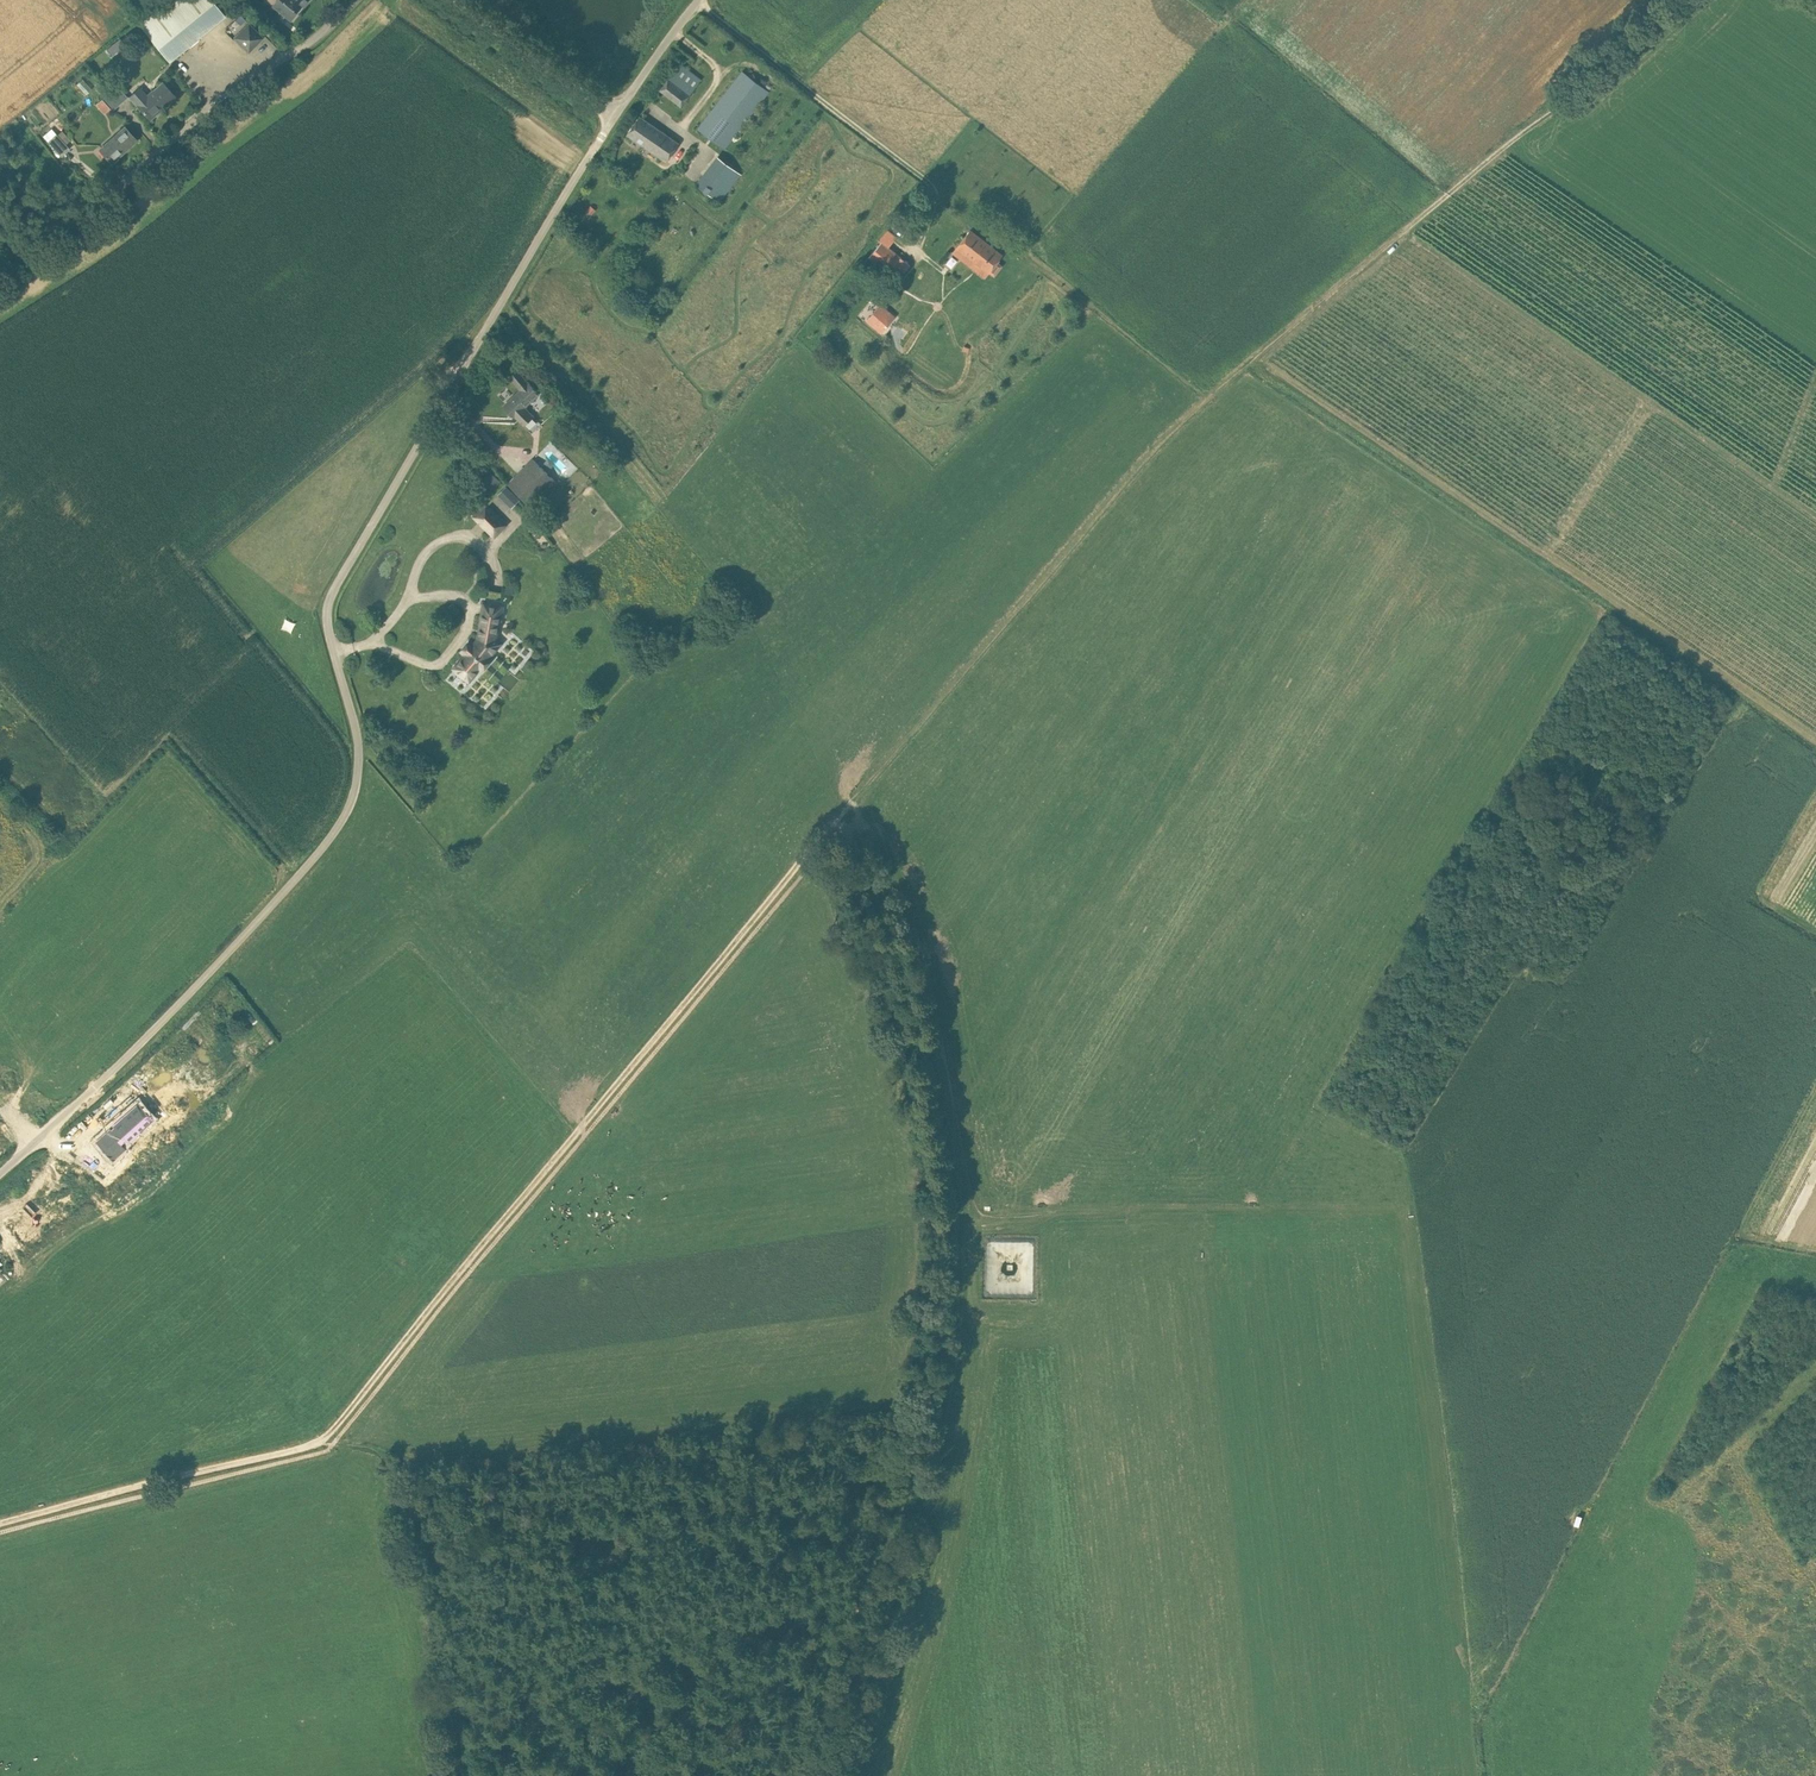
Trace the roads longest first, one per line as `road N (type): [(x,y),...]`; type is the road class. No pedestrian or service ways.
road 1 (unclassified): [(614,117),(329,593),(326,625),(353,751),(346,804),(321,847),(186,994),(0,1170)]
road 2 (track): [(836,816),(1199,406),(1685,0)]
road 3 (track): [(836,816),(868,833),(926,1037),(963,1217),(957,1349),(916,1485)]
road 4 (unclassified): [(109,187),(215,96),(311,40),(354,0)]
road 5 (unclassified): [(614,117),(451,0)]
road 6 (unclassified): [(614,117),(699,0)]
road 7 (track): [(0,267),(109,187)]

